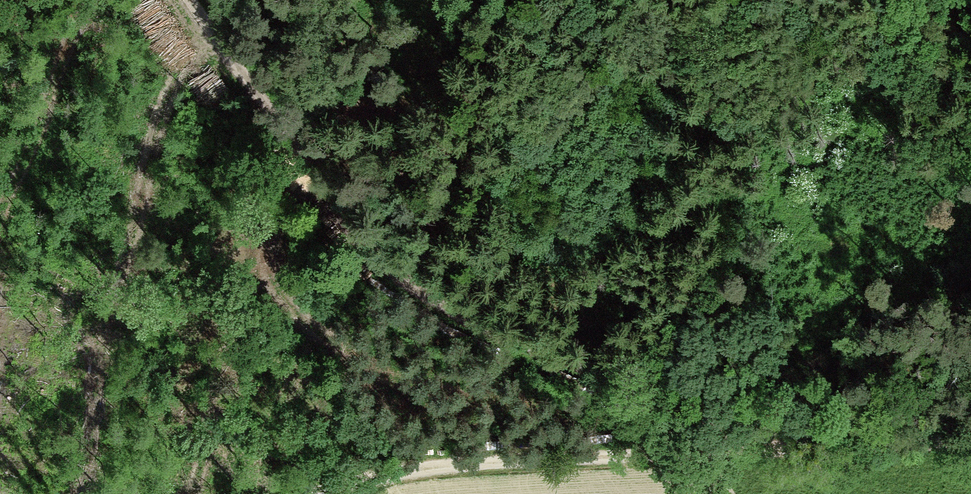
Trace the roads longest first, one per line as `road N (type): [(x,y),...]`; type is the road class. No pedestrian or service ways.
road 1 (track): [(180,0),(373,280),(702,449)]
road 2 (track): [(970,439),(405,470),(328,493)]

